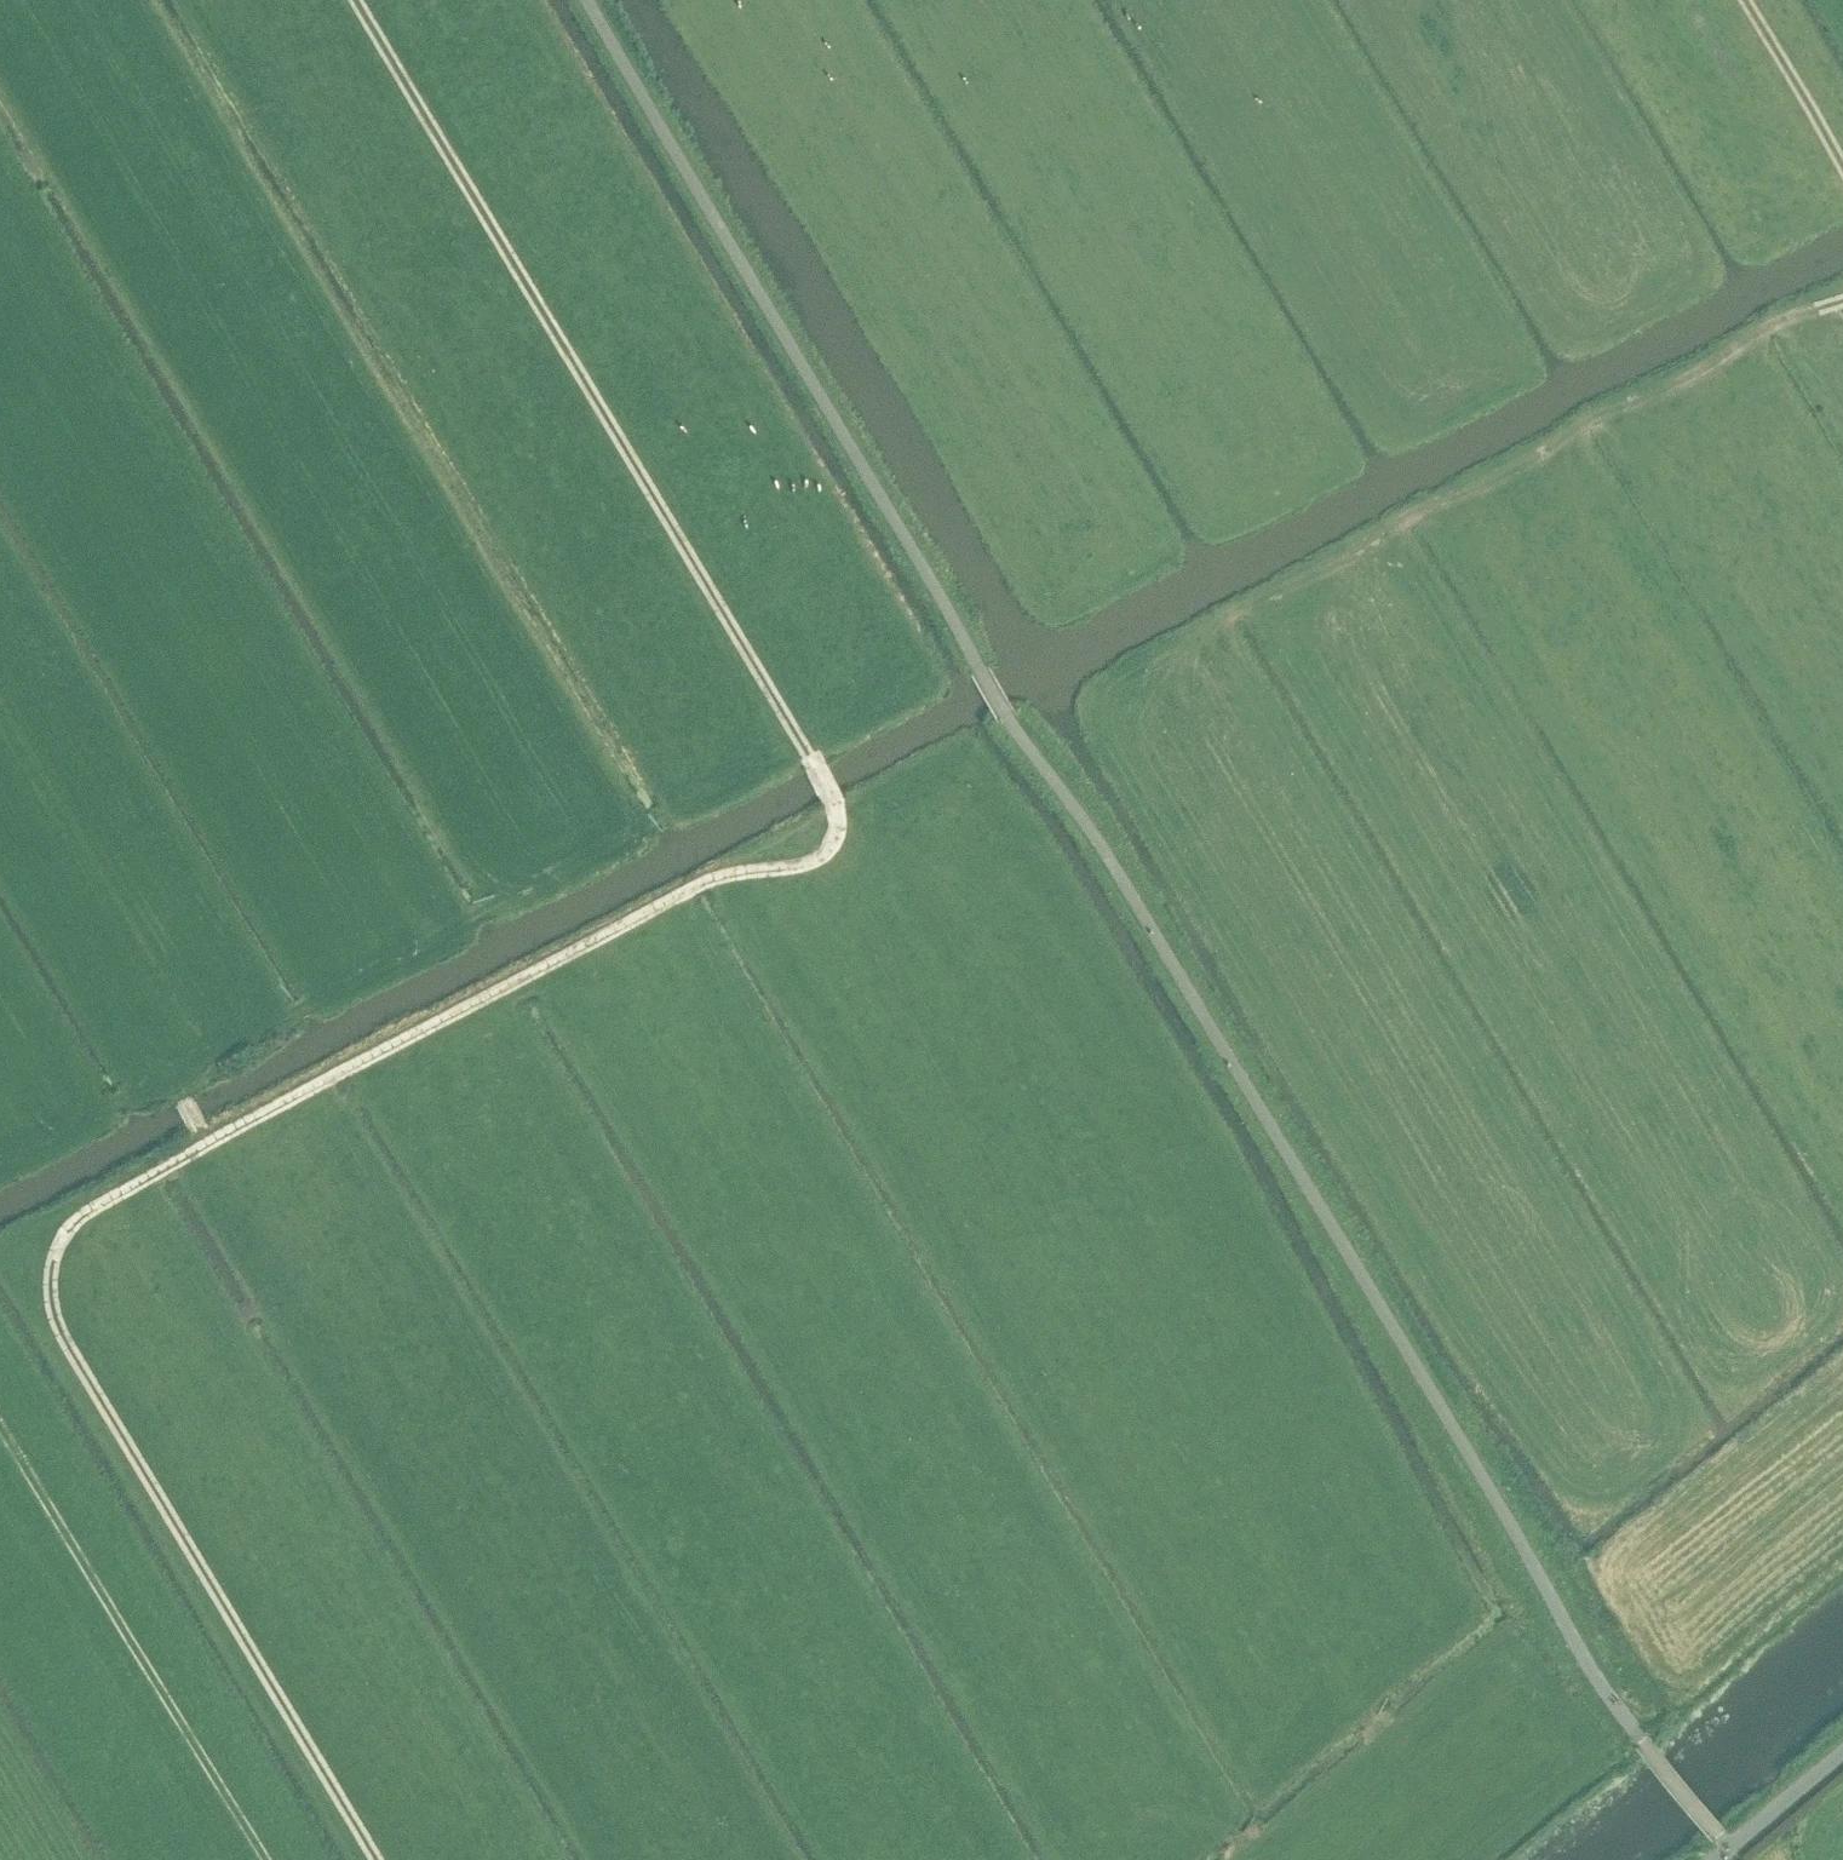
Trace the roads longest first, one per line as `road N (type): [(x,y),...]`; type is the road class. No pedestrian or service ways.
road 1 (track): [(354,0),(807,756),(835,806),(836,831),(823,857),(798,868),(704,881),(91,1210),(55,1243),(49,1307),(74,1357),(375,1859)]
road 2 (track): [(1746,0),(1842,168)]

